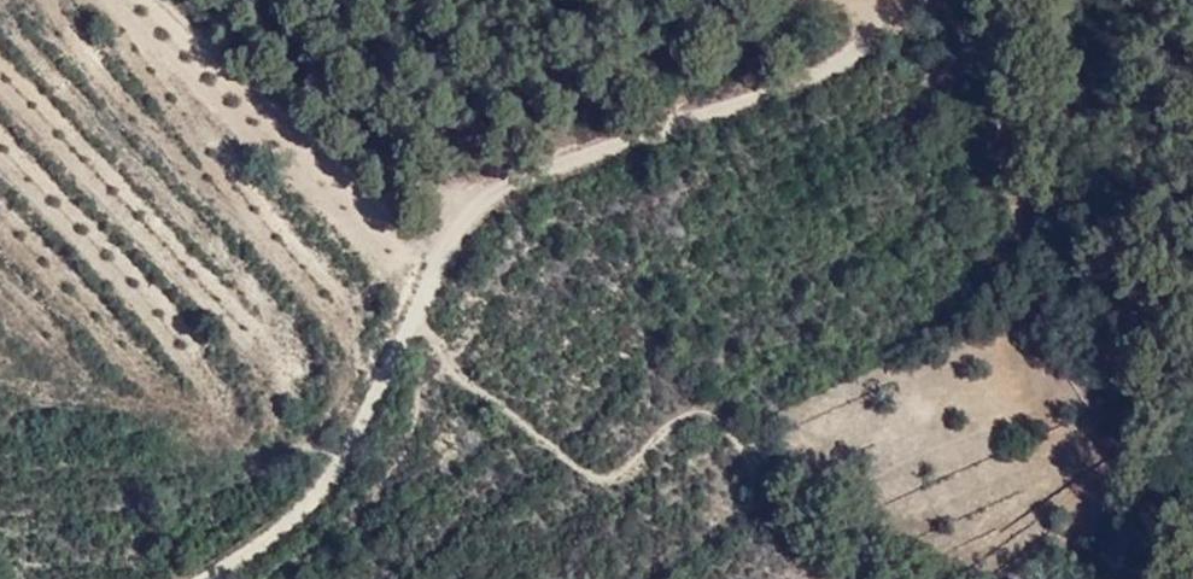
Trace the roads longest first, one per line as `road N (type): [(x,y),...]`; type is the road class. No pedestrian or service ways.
road 1 (track): [(876,0),(885,12),(872,54),(554,162),(465,207),(353,427),(242,506),(104,578)]

